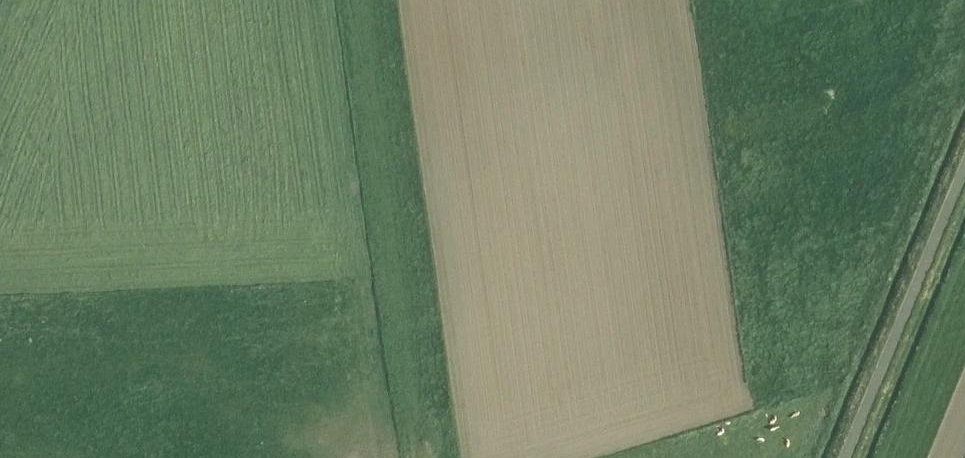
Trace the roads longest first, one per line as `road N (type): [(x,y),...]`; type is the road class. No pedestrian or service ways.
road 1 (unclassified): [(844,457),(964,164)]

